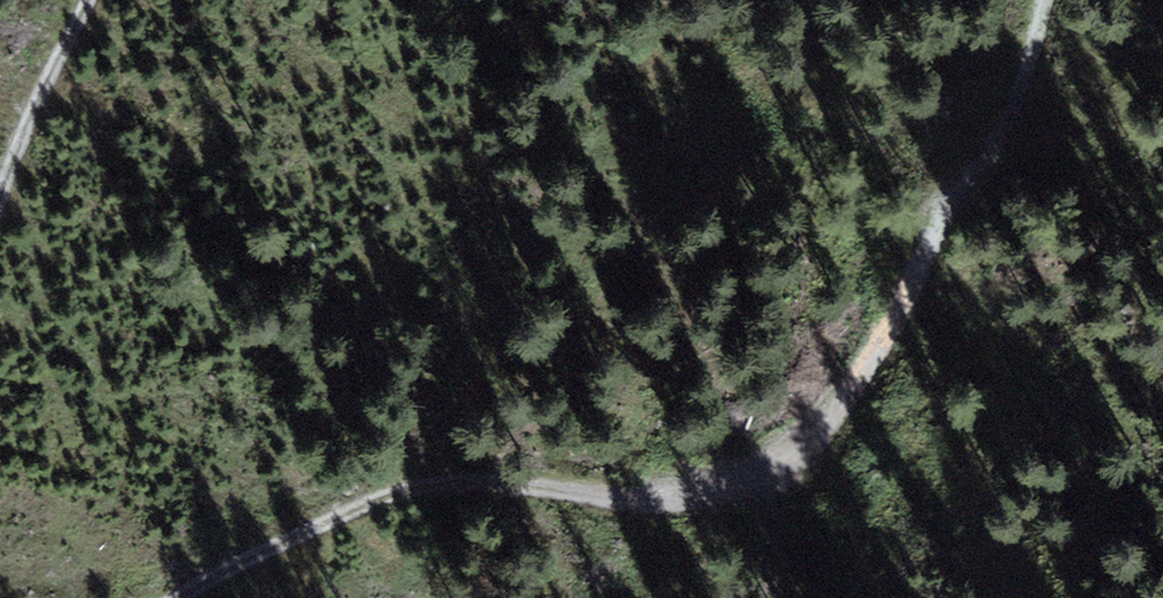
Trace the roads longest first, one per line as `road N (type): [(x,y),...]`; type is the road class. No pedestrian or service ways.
road 1 (track): [(776,597),(772,498),(757,488),(656,496),(467,485),(399,491),(343,508),(189,597)]
road 2 (track): [(1045,0),(1010,115),(990,150),(959,187),(878,347),(815,440),(766,494)]
road 3 (track): [(0,232),(25,148),(91,0)]

